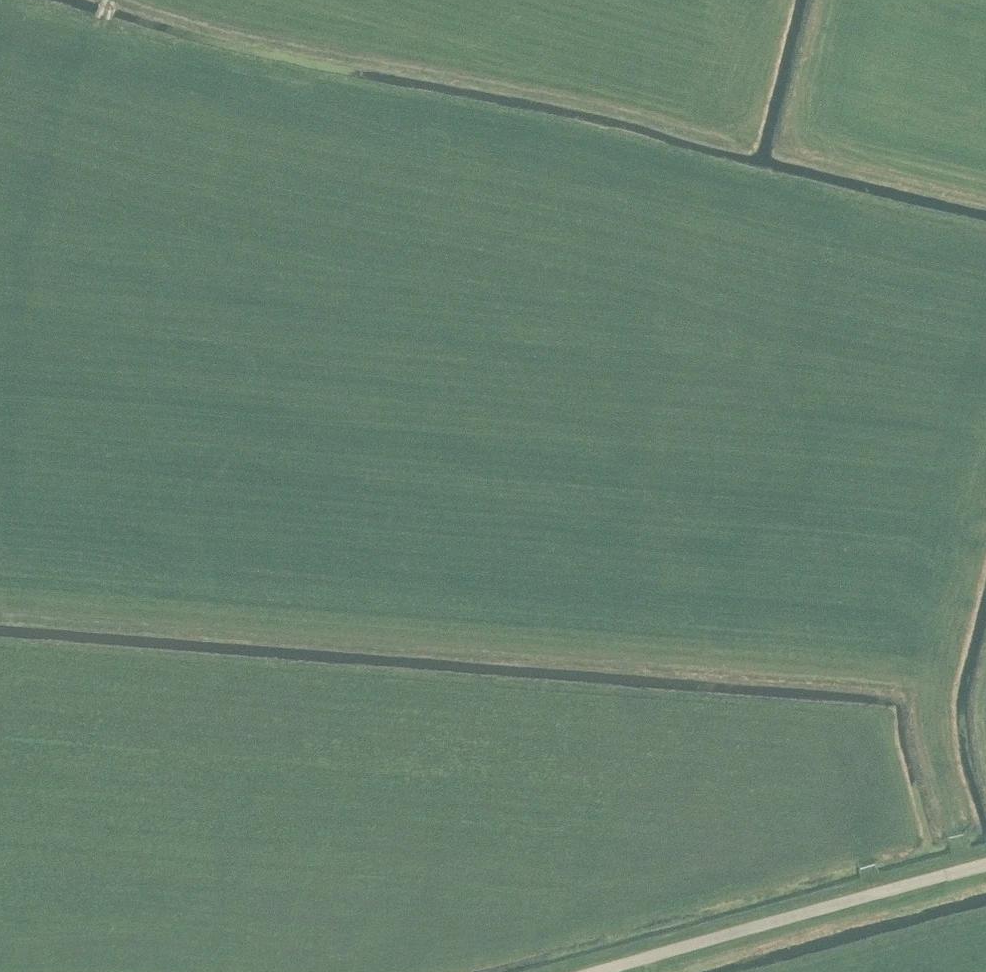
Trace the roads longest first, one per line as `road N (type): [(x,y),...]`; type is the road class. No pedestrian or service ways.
road 1 (unclassified): [(598,971),(985,866)]

